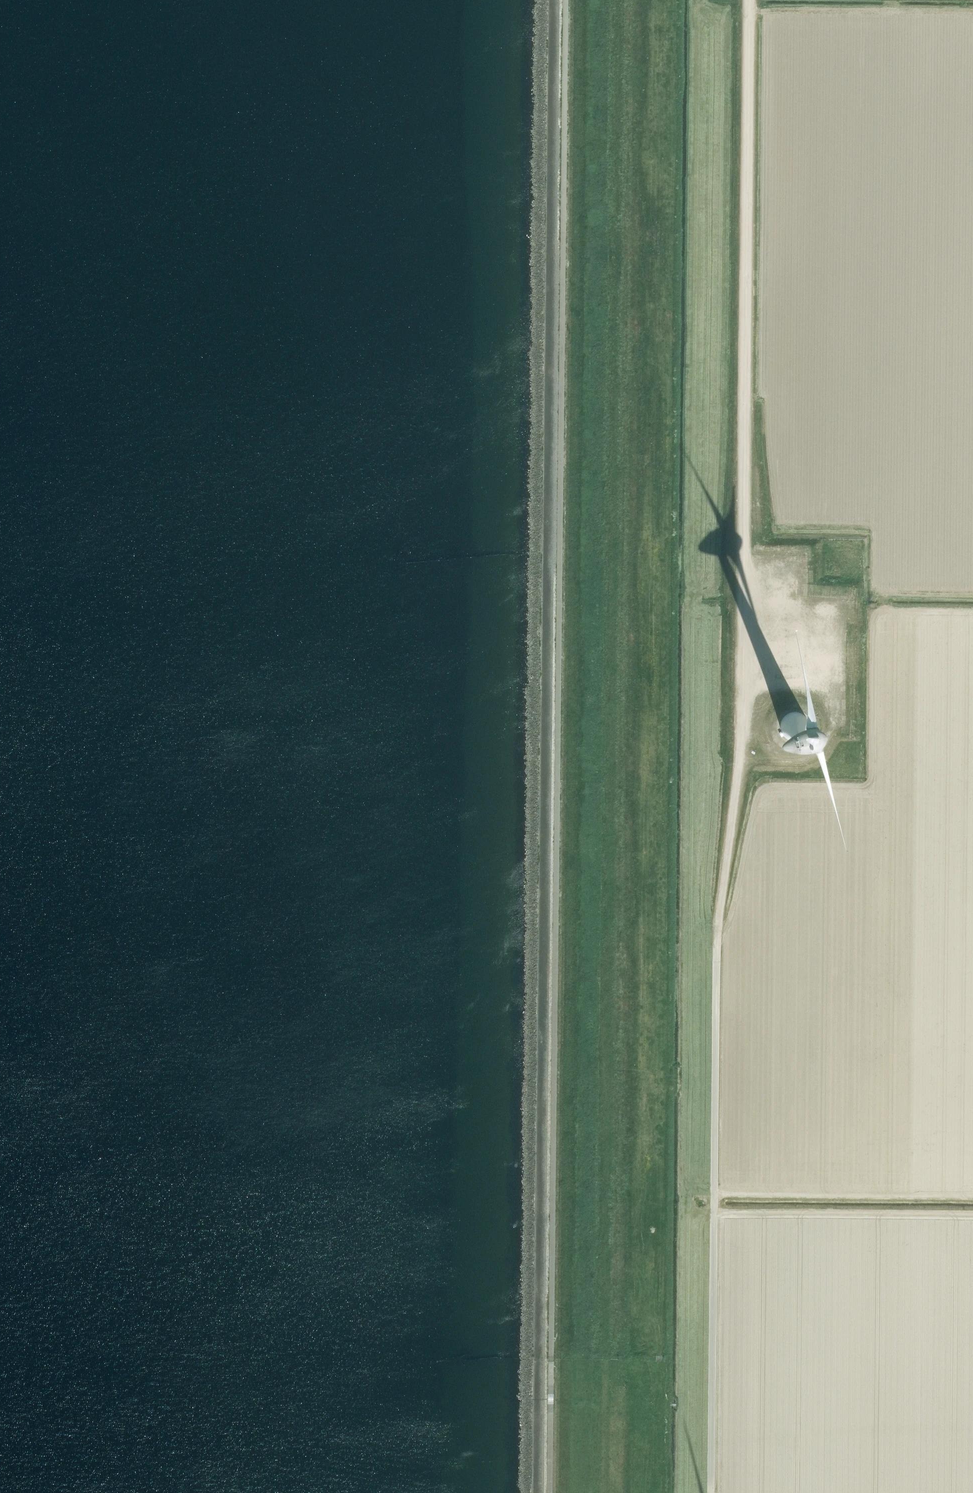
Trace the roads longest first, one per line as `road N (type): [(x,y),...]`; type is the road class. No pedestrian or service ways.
road 1 (unclassified): [(550,1492),(565,0)]

